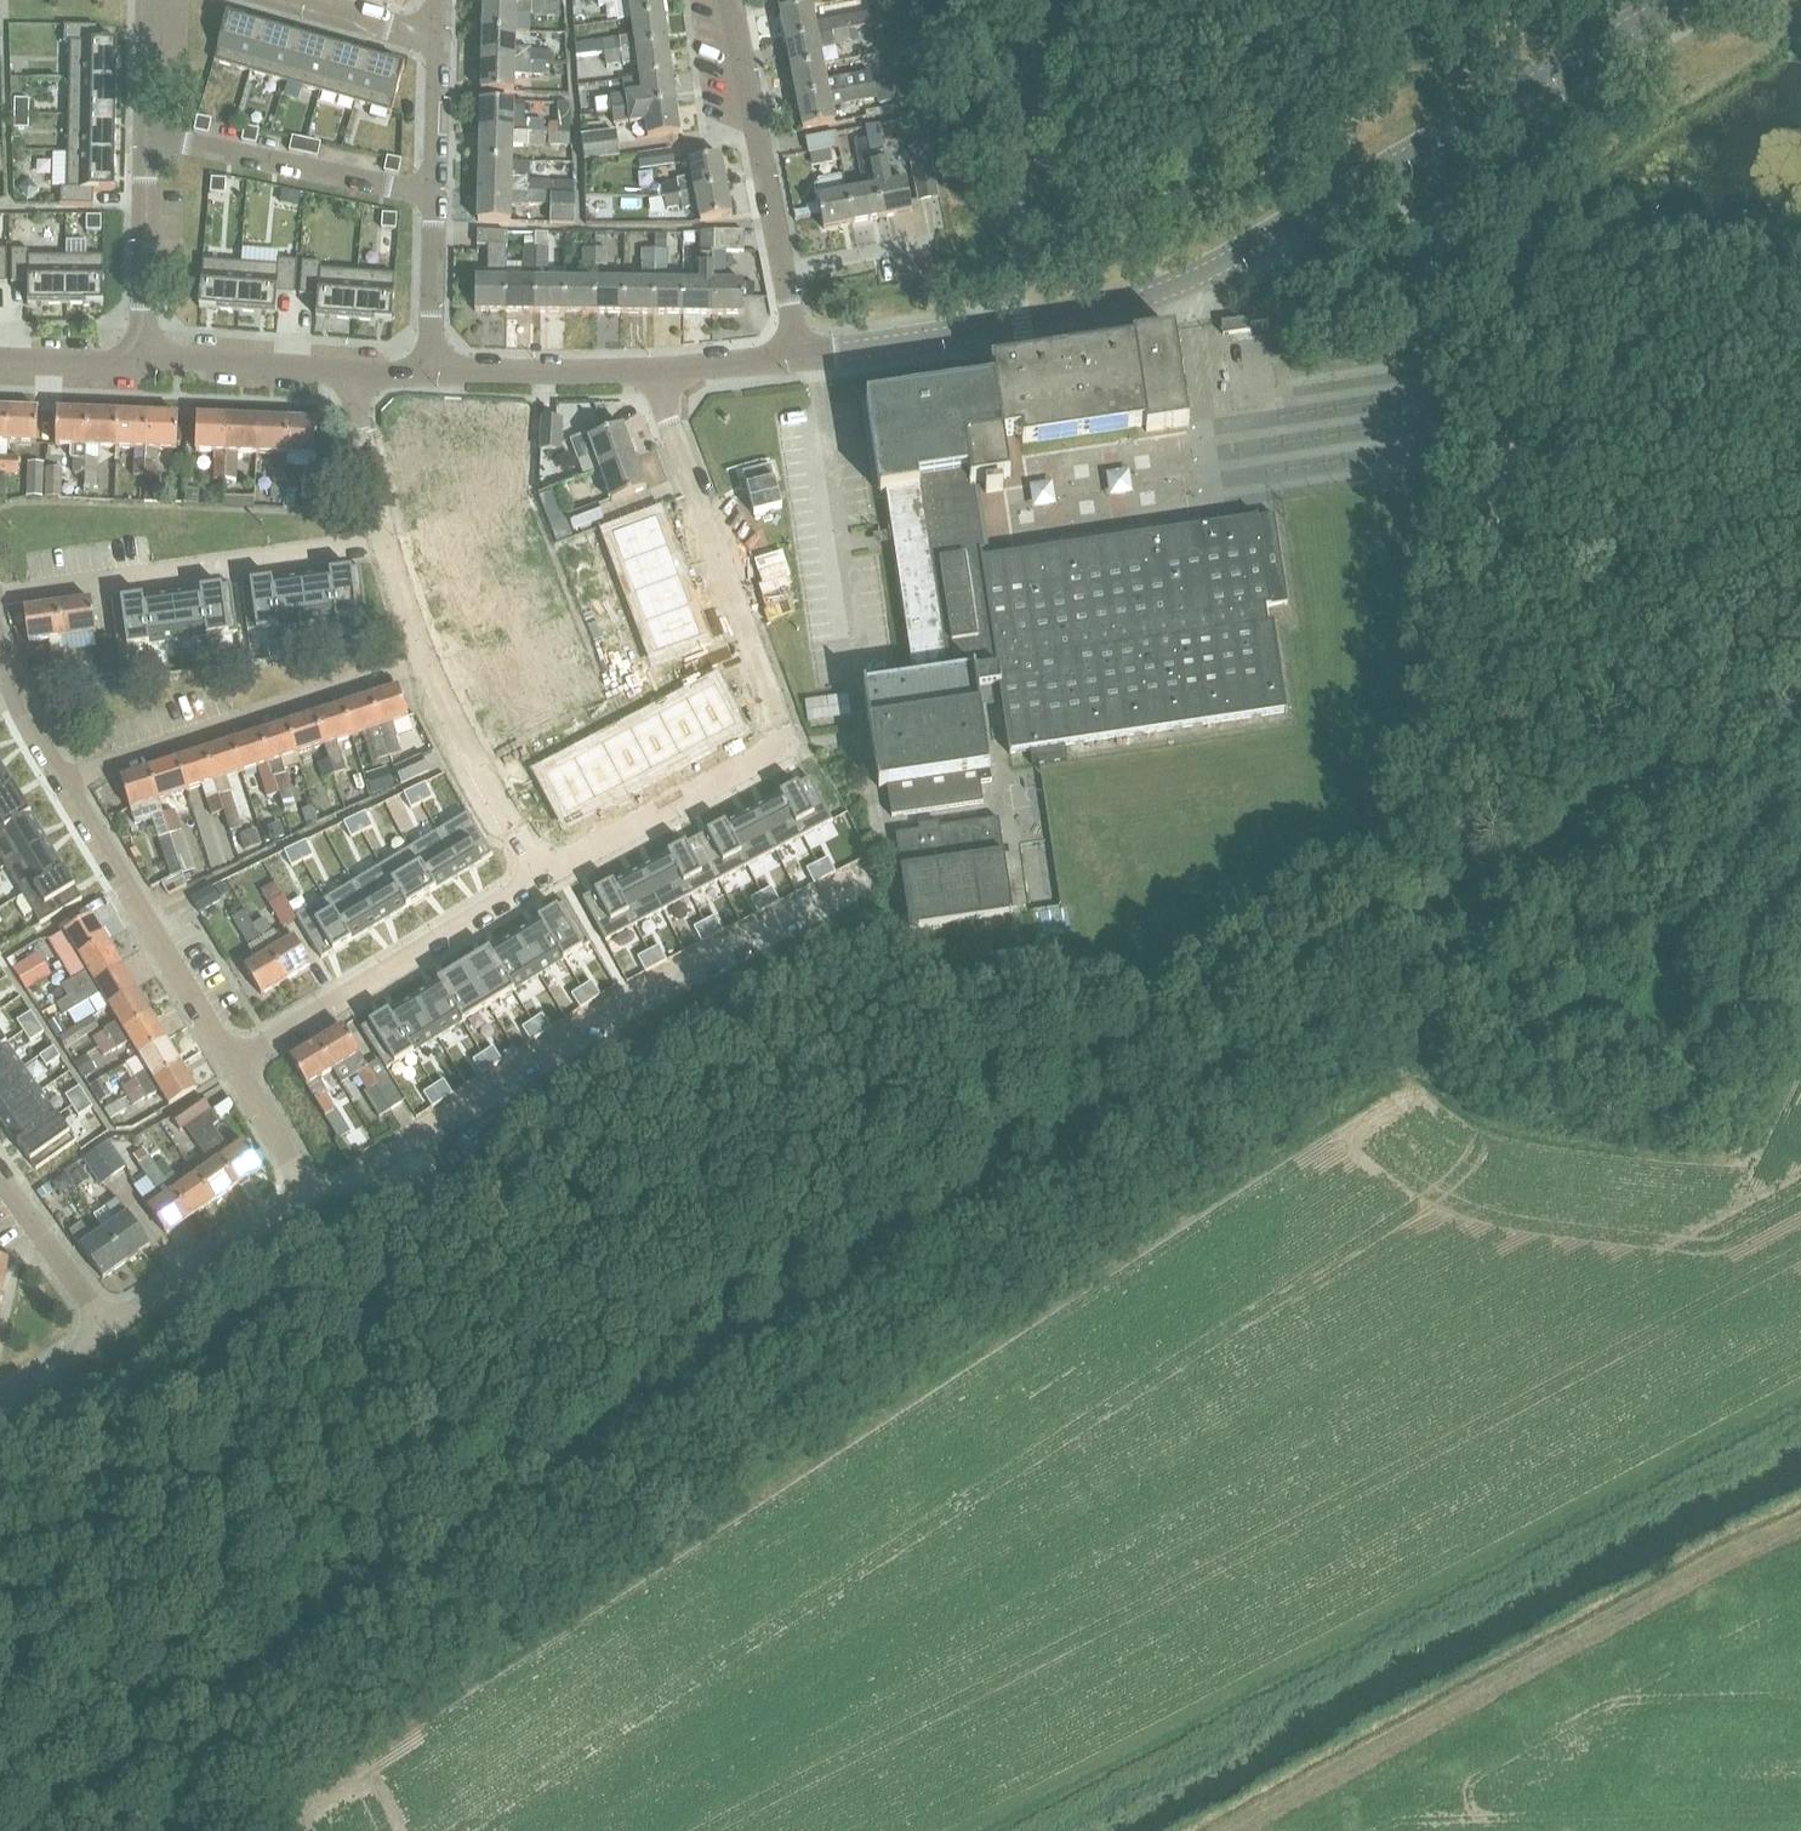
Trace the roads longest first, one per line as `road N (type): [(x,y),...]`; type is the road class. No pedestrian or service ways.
road 1 (track): [(58,1830),(1447,907)]
road 2 (residential): [(1672,0),(1276,232),(1129,302),(1019,327),(798,355)]
road 3 (residential): [(544,879),(783,754),(791,736),(669,419),(664,370)]
road 4 (residential): [(313,1190),(366,1183),(837,899)]
road 5 (residential): [(0,598),(390,544)]
road 6 (residential): [(65,785),(434,666)]
road 7 (residential): [(798,355),(732,0)]
road 8 (residential): [(243,1069),(544,879)]
road 9 (residential): [(243,1069),(65,785)]
road 10 (residential): [(436,193),(148,138)]
road 11 (residential): [(544,879),(475,759),(434,666)]
road 12 (residential): [(117,1328),(313,1190)]
road 13 (residential): [(664,370),(432,371)]
road 14 (residential): [(145,359),(148,138)]
road 15 (residential): [(364,369),(145,359)]
road 16 (residential): [(117,1328),(0,1170)]
road 17 (residential): [(432,371),(436,193)]
road 18 (residential): [(390,544),(364,369)]
road 19 (residential): [(436,193),(439,35)]
road 20 (residential): [(65,785),(24,716),(0,647)]
road 21 (residential): [(145,359),(0,359)]
road 22 (residential): [(439,35),(300,0)]
road 23 (residential): [(0,1409),(117,1328)]
road 24 (residential): [(313,1190),(243,1069)]
road 25 (residential): [(148,138),(150,0)]
road 26 (residential): [(798,355),(664,370)]
road 27 (residential): [(434,666),(390,544)]

